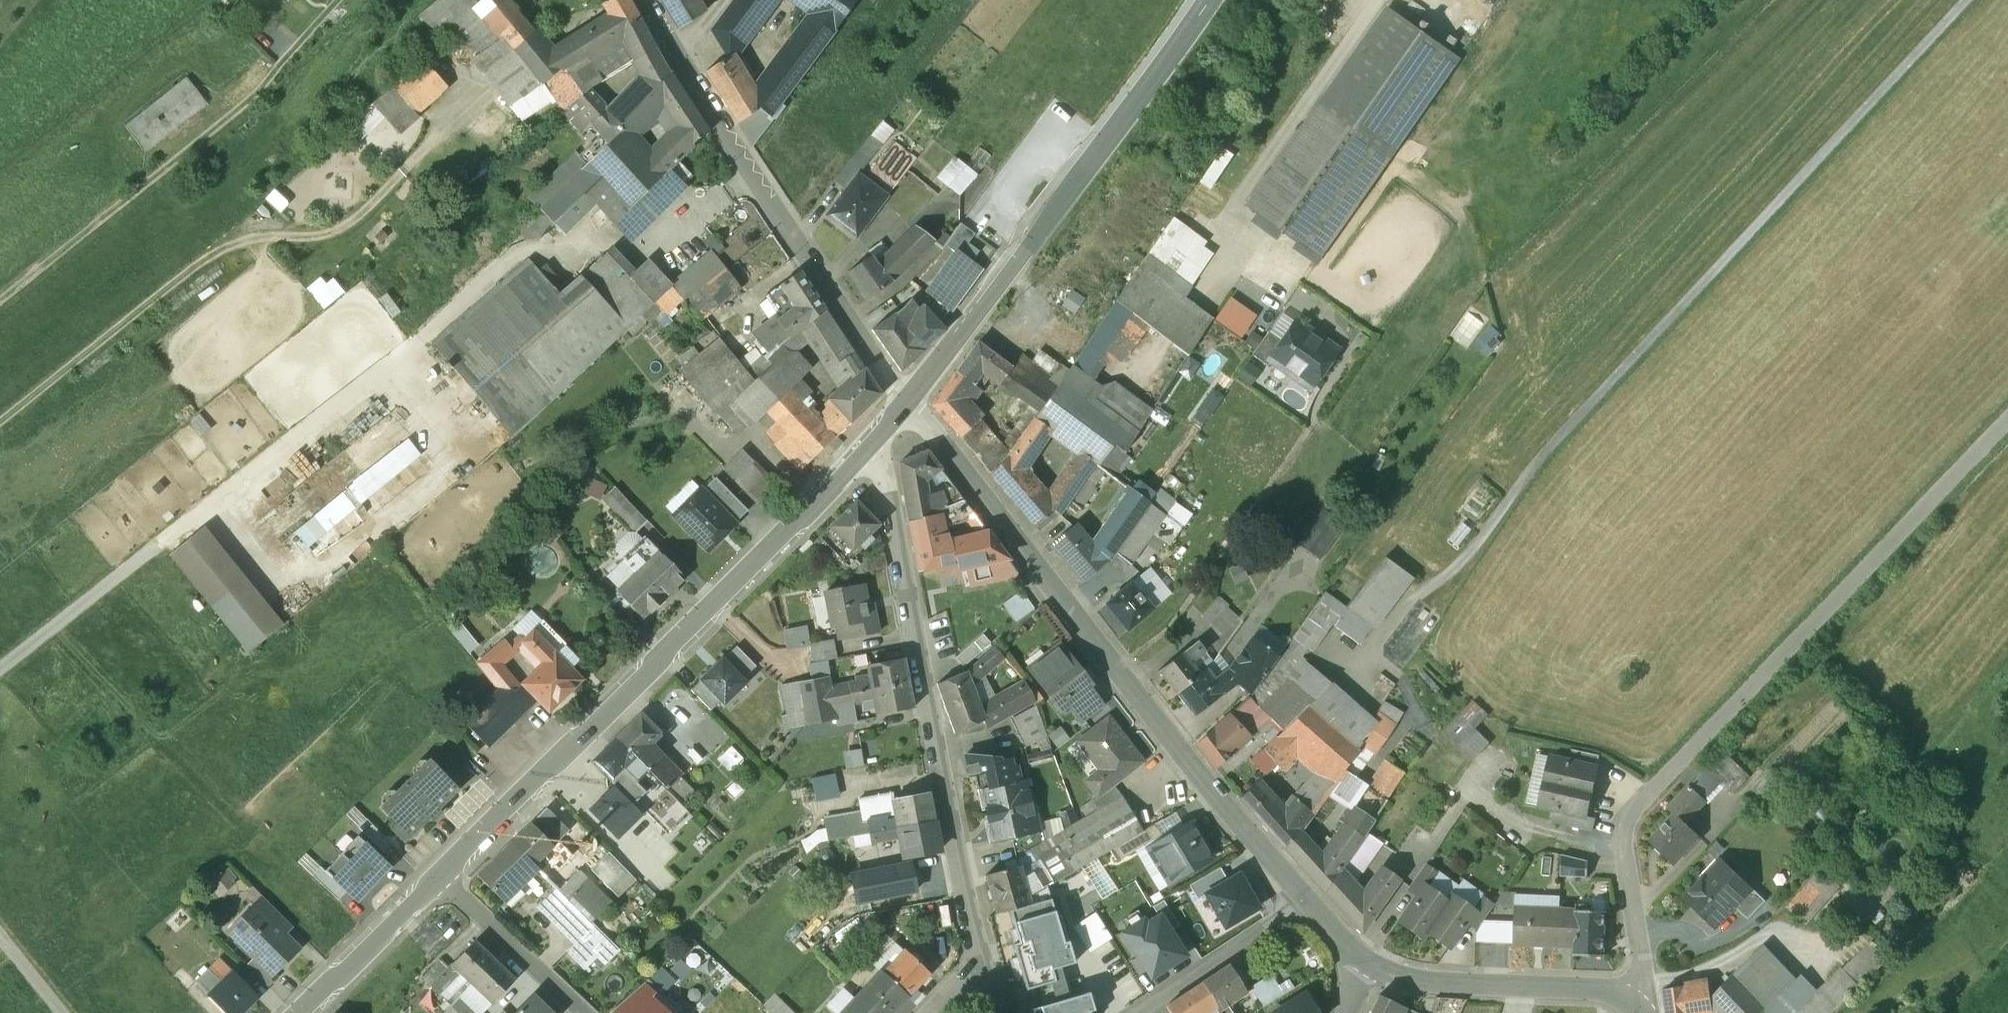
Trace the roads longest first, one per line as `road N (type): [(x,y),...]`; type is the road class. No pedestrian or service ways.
road 1 (track): [(1968,0),(1526,475),(1463,558),(1406,600),(1356,659)]
road 2 (track): [(0,674),(525,249),(569,258),(602,229)]
road 3 (tertiary): [(1305,898),(1188,762),(908,402)]
road 4 (tertiary): [(865,450),(437,877)]
road 5 (residential): [(976,968),(879,472),(865,450)]
road 6 (tertiary): [(1205,0),(908,402)]
road 7 (track): [(1671,770),(2007,418)]
road 8 (tertiary): [(908,402),(748,159),(658,0)]
road 9 (tertiary): [(1631,998),(1605,990),(1421,982),(1362,959)]
road 10 (unclassified): [(1631,998),(1643,981),(1622,839),(1671,770)]
road 11 (residential): [(1133,1012),(1305,898)]
road 12 (residential): [(582,1012),(437,877)]
road 13 (tertiary): [(437,877),(301,1012)]

